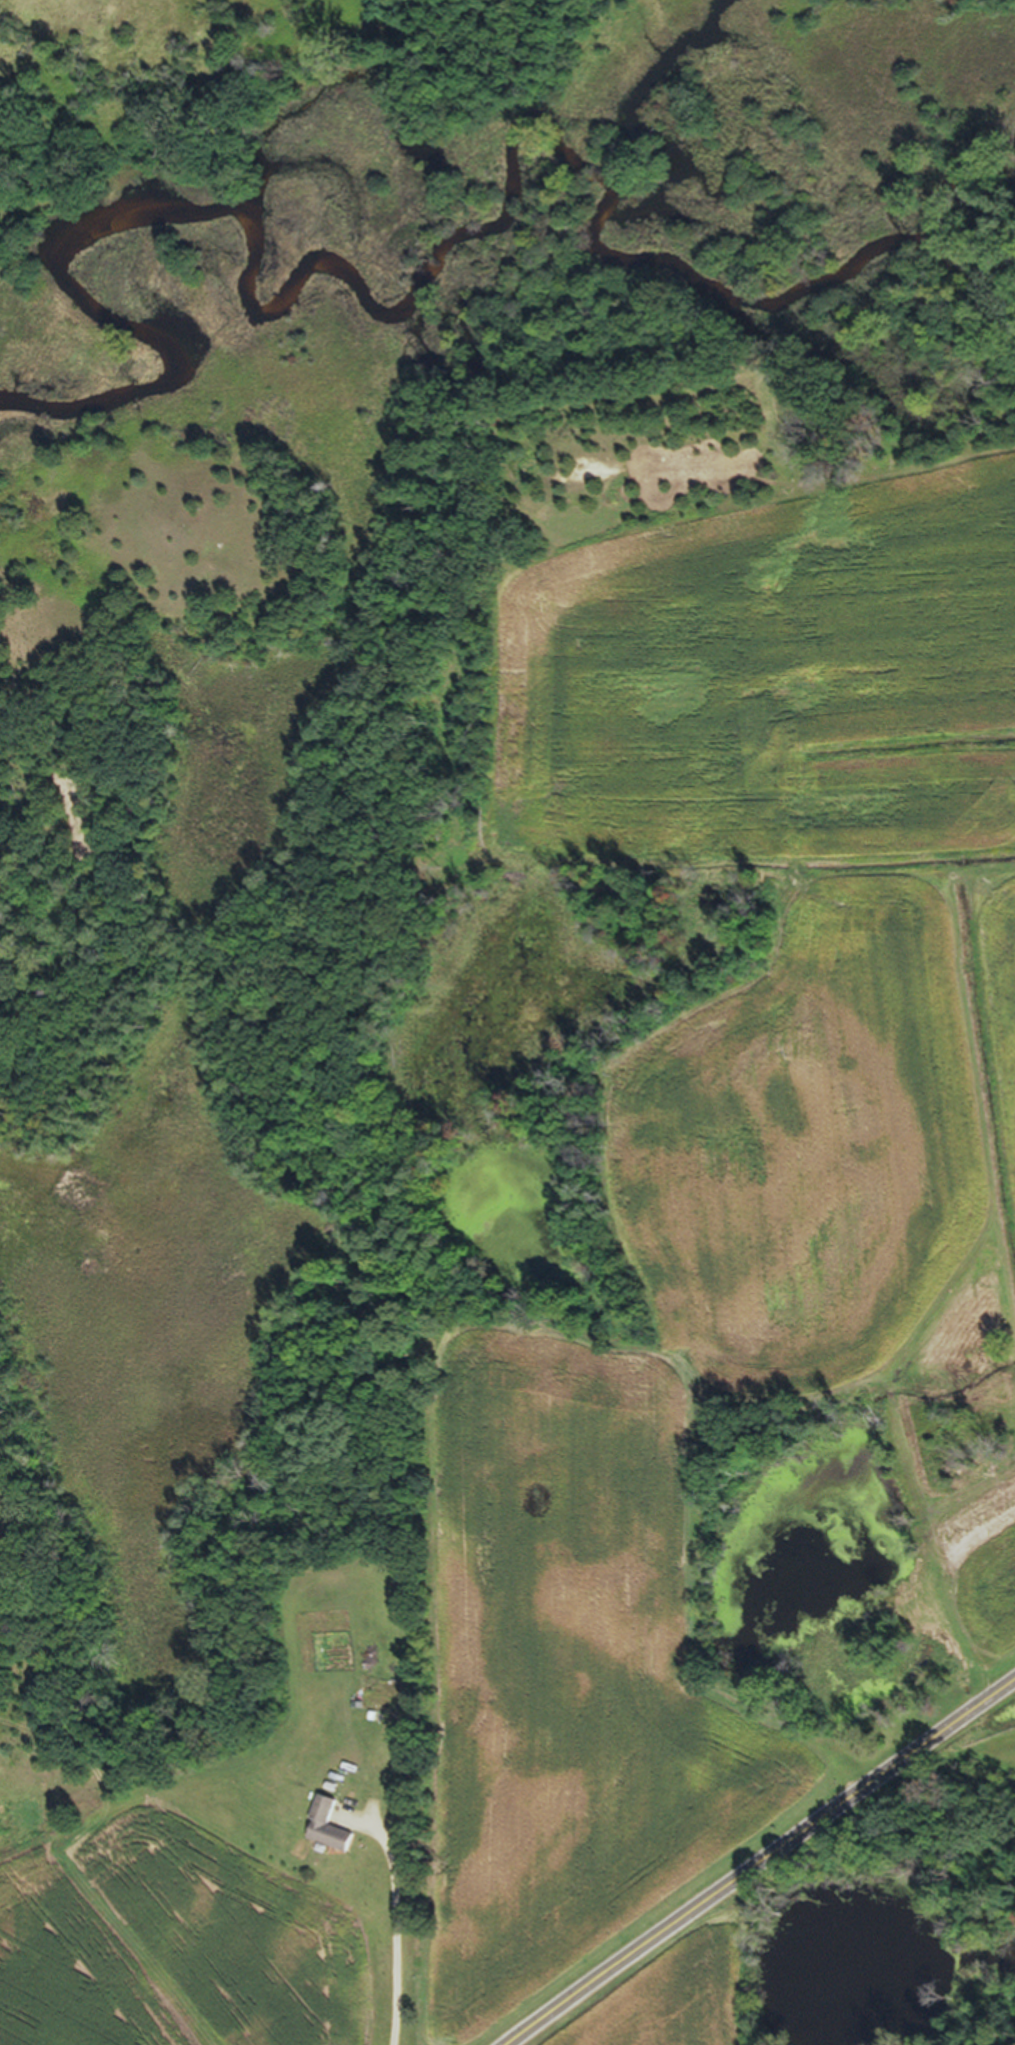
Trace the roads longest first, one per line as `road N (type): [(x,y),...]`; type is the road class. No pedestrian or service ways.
road 1 (primary): [(507,2044),(1014,1681)]

